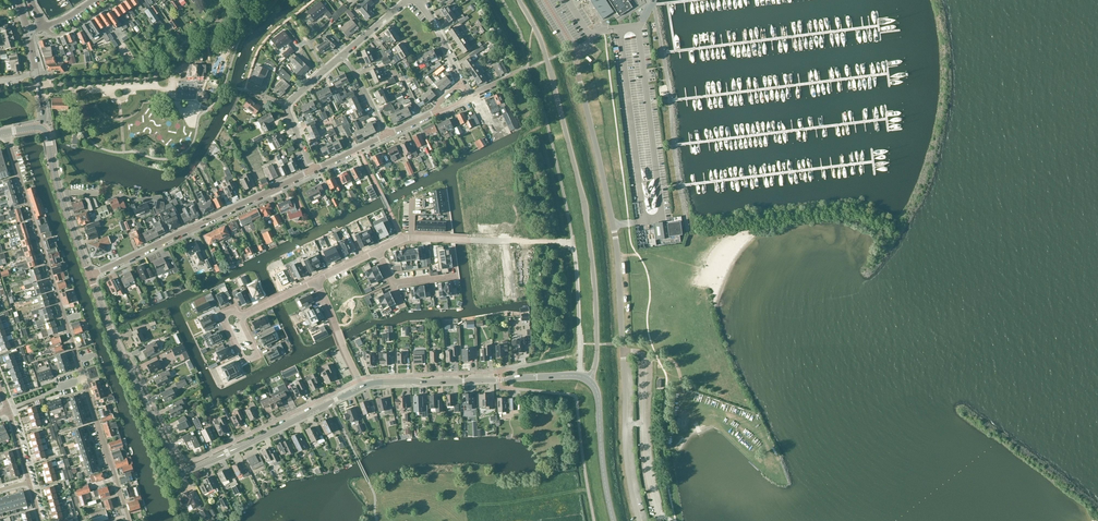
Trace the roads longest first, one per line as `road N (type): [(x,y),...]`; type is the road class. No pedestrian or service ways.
road 1 (unclassified): [(641,520),(628,457),(618,256),(580,54)]
road 2 (tertiary): [(362,387),(191,470),(177,468),(90,275)]
road 3 (unclassified): [(129,520),(5,133)]
road 4 (unclassified): [(588,380),(597,344),(585,206),(546,56),(518,0)]
road 5 (residential): [(90,275),(313,170)]
road 6 (tertiary): [(588,380),(362,387)]
road 7 (tertiary): [(90,275),(40,127)]
road 8 (tertiary): [(614,520),(588,380)]
road 9 (residential): [(506,241),(412,238),(377,252)]
road 10 (residential): [(313,170),(287,106),(325,70)]

